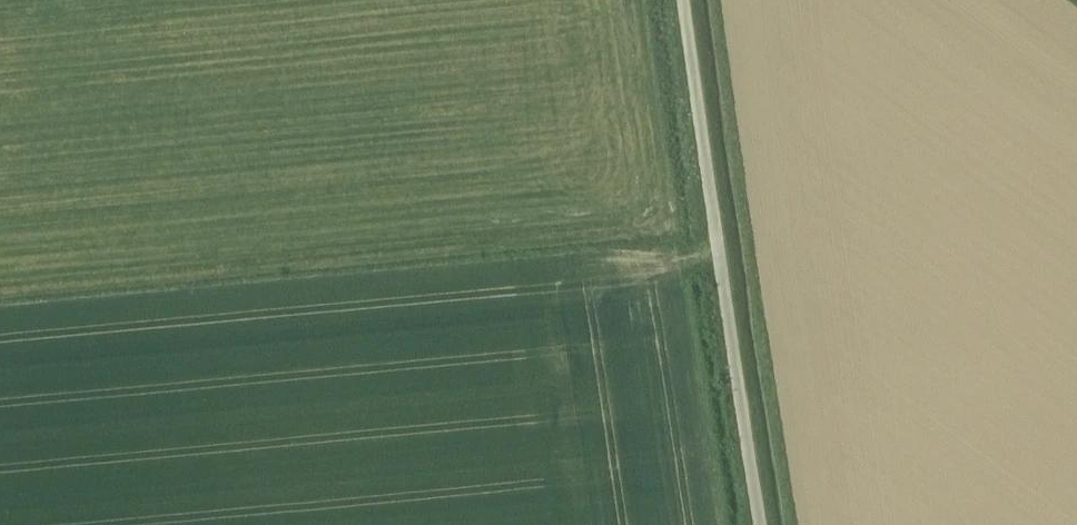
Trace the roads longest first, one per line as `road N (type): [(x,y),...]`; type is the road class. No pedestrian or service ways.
road 1 (unclassified): [(682,0),(764,524)]

